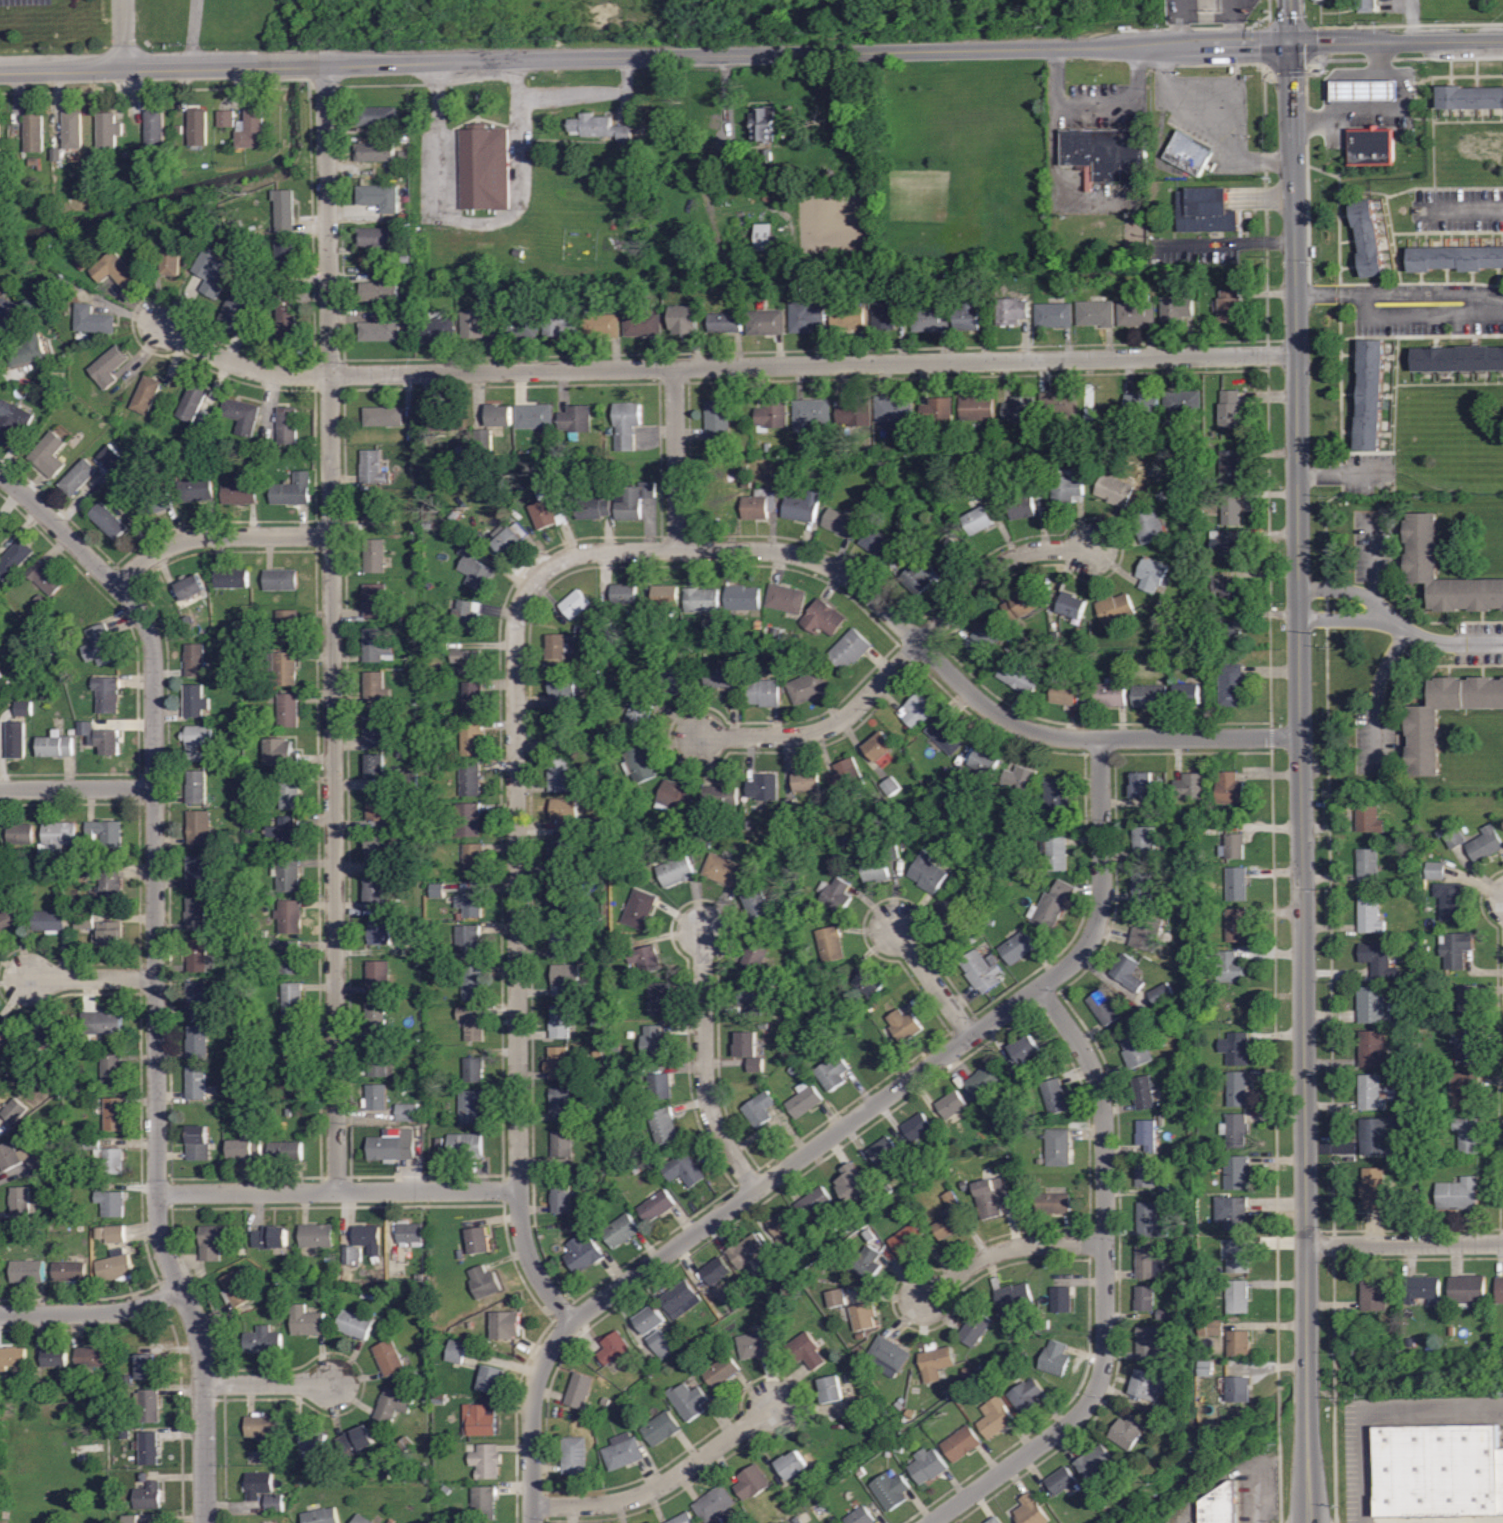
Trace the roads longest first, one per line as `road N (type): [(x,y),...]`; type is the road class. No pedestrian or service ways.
road 1 (secondary): [(1292,43),(1309,1522)]
road 2 (residential): [(337,1191),(327,64)]
road 3 (residential): [(205,1522),(201,1345),(158,1222),(151,638),(134,602),(0,475)]
road 4 (tertiary): [(305,64),(1292,43)]
road 5 (residential): [(329,373),(1296,353)]
road 6 (residential): [(525,595),(552,565),(583,553),(785,551),(849,577),(971,695),(1017,725),(1084,738),(1300,734)]
road 7 (residential): [(573,1321),(534,1270),(520,1219),(514,631),(525,595)]
road 8 (residential): [(573,1321),(1039,986)]
road 9 (residential): [(1092,1397),(1105,1357),(1102,1111),(1083,1052),(1039,986)]
road 10 (residential): [(157,1191),(520,1189)]
road 11 (tertiary): [(0,70),(275,65)]
road 12 (residential): [(757,1189),(724,1141),(704,1083),(701,930)]
road 13 (residential): [(1039,986),(1072,962),(1098,914),(1099,738)]
road 14 (residential): [(532,1505),(595,1504),(648,1492),(772,1405)]
road 15 (residential): [(698,736),(820,730),(855,709),(919,644)]
road 16 (residential): [(117,586),(152,554),(195,537),(331,534)]
road 17 (residential): [(532,1522),(533,1391),(547,1352),(573,1321)]
road 18 (residential): [(1502,643),(1434,642),(1363,608),(1298,604)]
road 19 (tertiary): [(1292,43),(1502,41)]
road 20 (residential): [(919,644),(1014,557),(1093,549)]
road 21 (residential): [(1295,293),(1502,299)]
road 22 (residential): [(929,1522),(1074,1419),(1092,1397)]
road 23 (residential): [(1305,1245),(1502,1242)]
road 24 (residential): [(925,1300),(995,1251),(1104,1243)]
road 25 (residential): [(677,551),(675,366)]
road 26 (residential): [(0,1313),(120,1312),(179,1286)]
road 27 (residential): [(163,323),(238,365),(329,373)]
road 28 (residential): [(0,788),(154,786)]
road 29 (residential): [(1376,773),(1376,695),(1406,631)]
road 30 (residential): [(202,1384),(335,1383)]
road 31 (residential): [(897,927),(971,1036)]
road 32 (residential): [(26,978),(154,976)]

